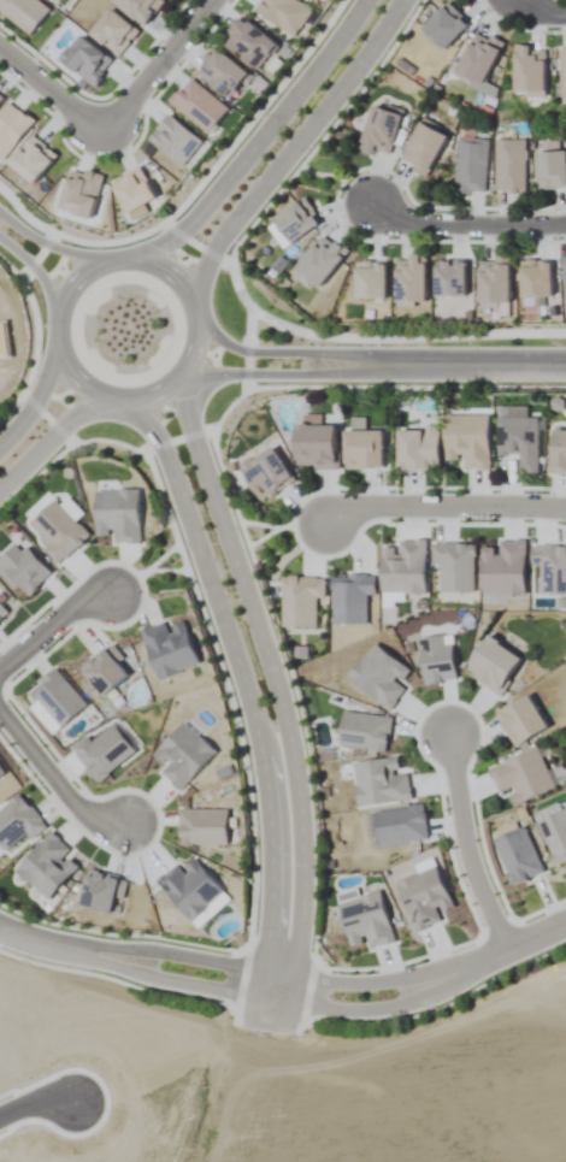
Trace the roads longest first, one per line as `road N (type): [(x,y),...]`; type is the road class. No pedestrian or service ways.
road 1 (residential): [(293,989),(301,938),(299,791),(258,619),(177,384)]
road 2 (residential): [(116,406),(138,413),(167,456),(248,696),(272,847),(261,984)]
road 3 (residential): [(0,928),(86,955),(336,996),(395,995),(565,925)]
road 4 (residential): [(190,366),(194,306),(167,271),(147,261),(105,260),(61,291),(52,348),(86,395),(138,405),(177,384),(190,366)]
road 5 (residential): [(194,306),(223,236),(406,0)]
road 6 (residential): [(365,0),(236,173),(176,240),(124,258)]
road 7 (residential): [(565,510),(353,508),(325,526)]
road 8 (residential): [(450,735),(465,845),(507,951)]
road 9 (residential): [(177,384),(395,371)]
road 10 (residential): [(395,371),(241,358),(197,323)]
road 11 (residential): [(370,206),(436,225),(565,225)]
road 12 (residential): [(132,825),(89,819),(0,710)]
road 13 (residential): [(213,0),(105,135)]
road 14 (residential): [(395,371),(565,369)]
road 15 (residential): [(123,594),(82,602),(0,667)]
road 16 (residential): [(0,47),(105,135)]
road 17 (residential): [(0,488),(70,420),(104,403)]

